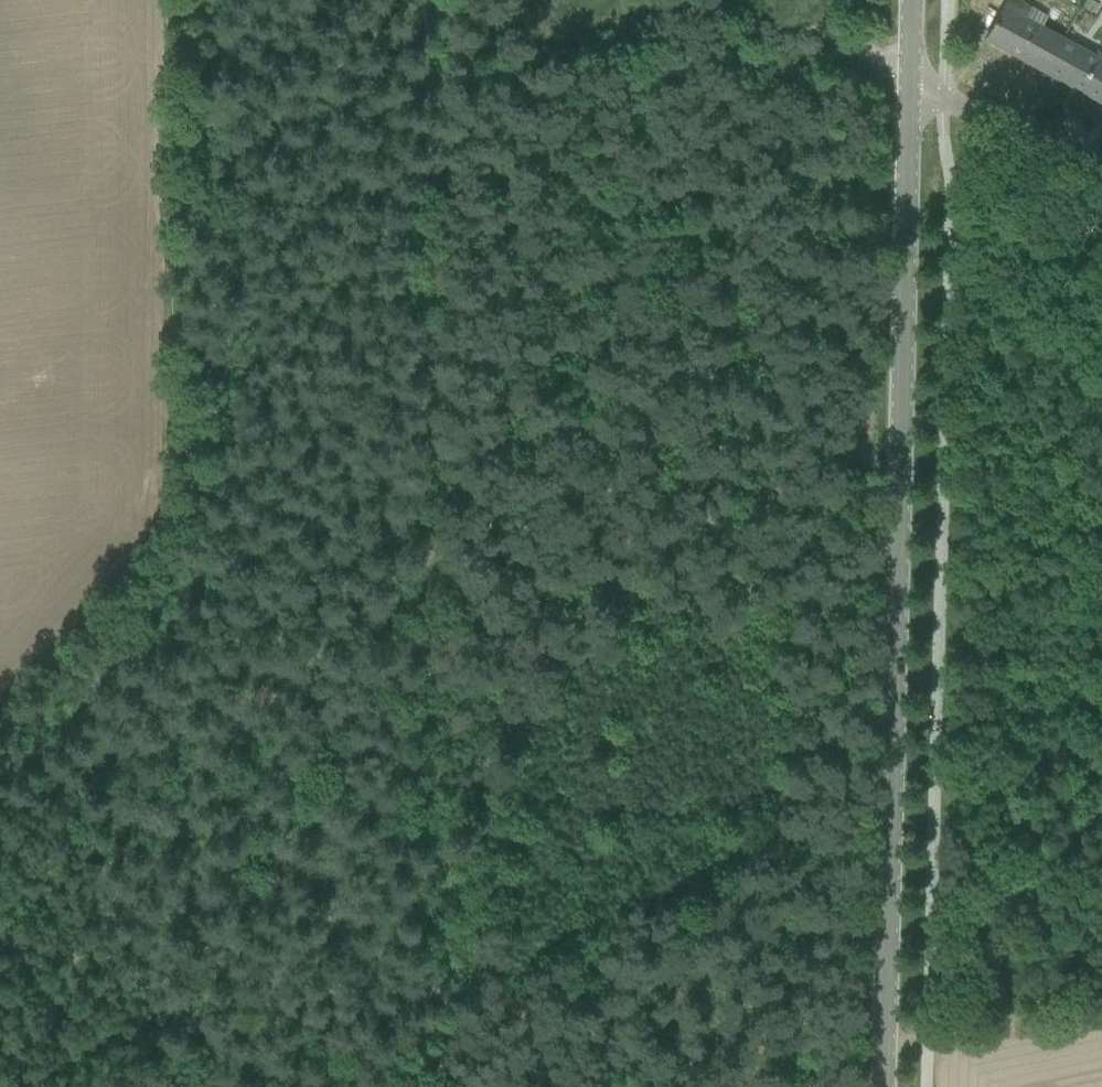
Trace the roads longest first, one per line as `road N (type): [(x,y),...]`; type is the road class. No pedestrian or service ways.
road 1 (track): [(422,1086),(457,0)]
road 2 (tertiary): [(886,1086),(900,822),(910,73)]
road 3 (unclassified): [(1101,171),(910,73)]
road 4 (track): [(910,73),(729,0)]
road 5 (track): [(570,0),(518,32),(458,40)]

